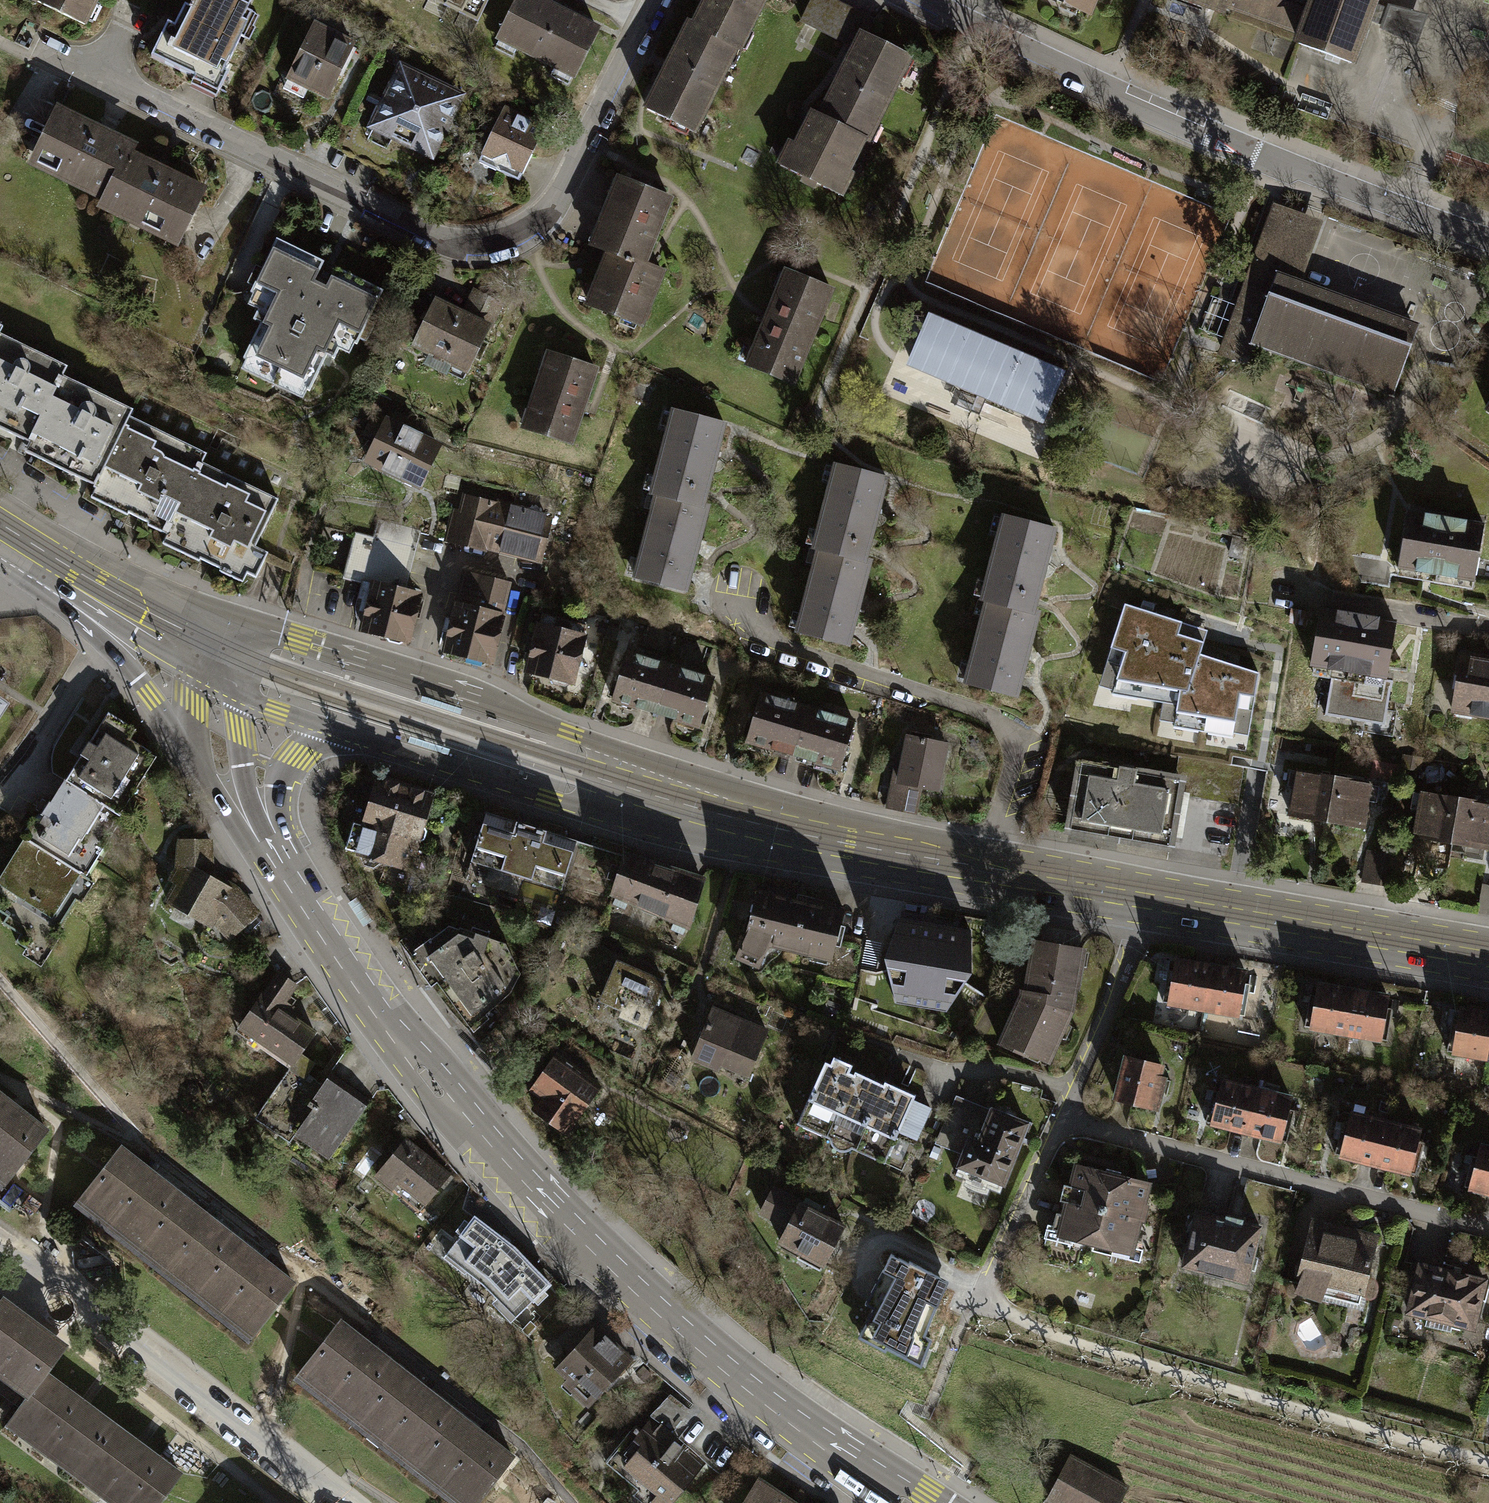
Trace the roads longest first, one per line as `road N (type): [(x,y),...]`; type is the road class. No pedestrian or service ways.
road 1 (secondary): [(913,1502),(716,1368),(558,1224),(433,1079),(274,857)]
road 2 (residential): [(97,74),(447,245),(479,250),(510,241),(545,211),(656,0)]
road 3 (residential): [(1488,241),(1104,91),(919,0)]
road 4 (tertiary): [(1145,893),(854,845),(644,794)]
road 5 (tertiary): [(644,794),(597,746),(570,735),(234,625)]
road 6 (residential): [(1057,1120),(1488,1230)]
road 7 (residential): [(0,1243),(335,1502)]
road 8 (tertiary): [(1488,952),(1145,893)]
road 9 (tertiary): [(333,730),(569,804),(644,794)]
road 10 (secondary): [(234,625),(136,584),(0,507)]
road 11 (residential): [(1057,1120),(1137,935),(1145,893)]
road 12 (residential): [(1488,626),(1278,591)]
road 13 (secondary): [(73,598),(197,762)]
road 14 (residential): [(981,1303),(1057,1120)]
road 15 (secondary): [(274,857),(215,677)]
road 16 (tertiary): [(73,598),(215,677)]
road 17 (tertiary): [(274,857),(281,768),(333,730)]
road 18 (tertiary): [(215,677),(277,711),(333,730)]
road 19 (secondary): [(197,762),(237,828),(274,857)]

